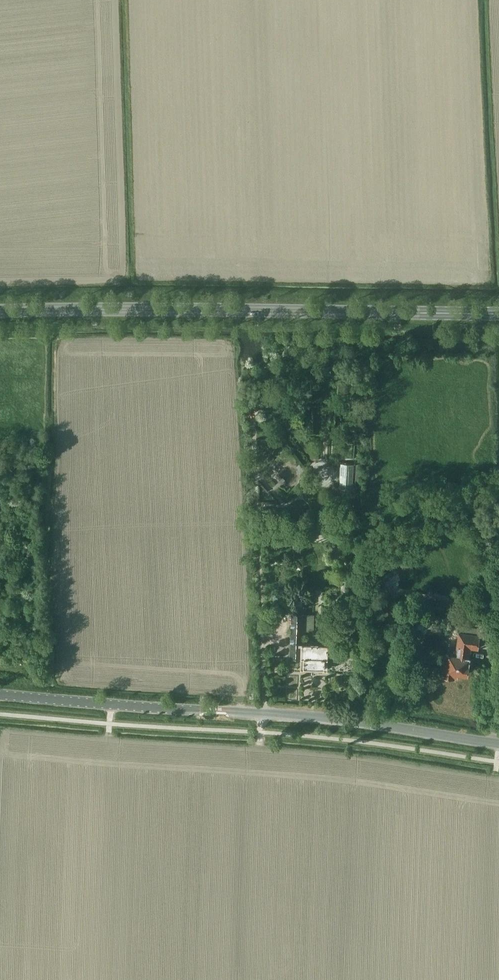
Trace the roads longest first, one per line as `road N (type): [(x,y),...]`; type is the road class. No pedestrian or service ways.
road 1 (tertiary): [(498,743),(307,716),(0,694)]
road 2 (primary): [(0,310),(498,313)]

